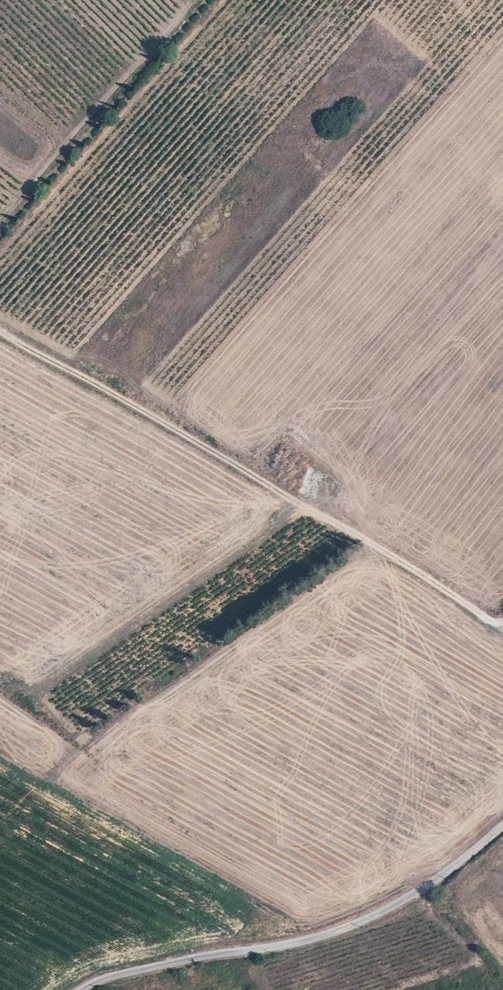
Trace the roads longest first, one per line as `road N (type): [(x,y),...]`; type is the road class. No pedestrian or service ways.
road 1 (track): [(0,329),(502,624)]
road 2 (unclassified): [(90,989),(147,970),(313,940),(434,883),(502,823)]

